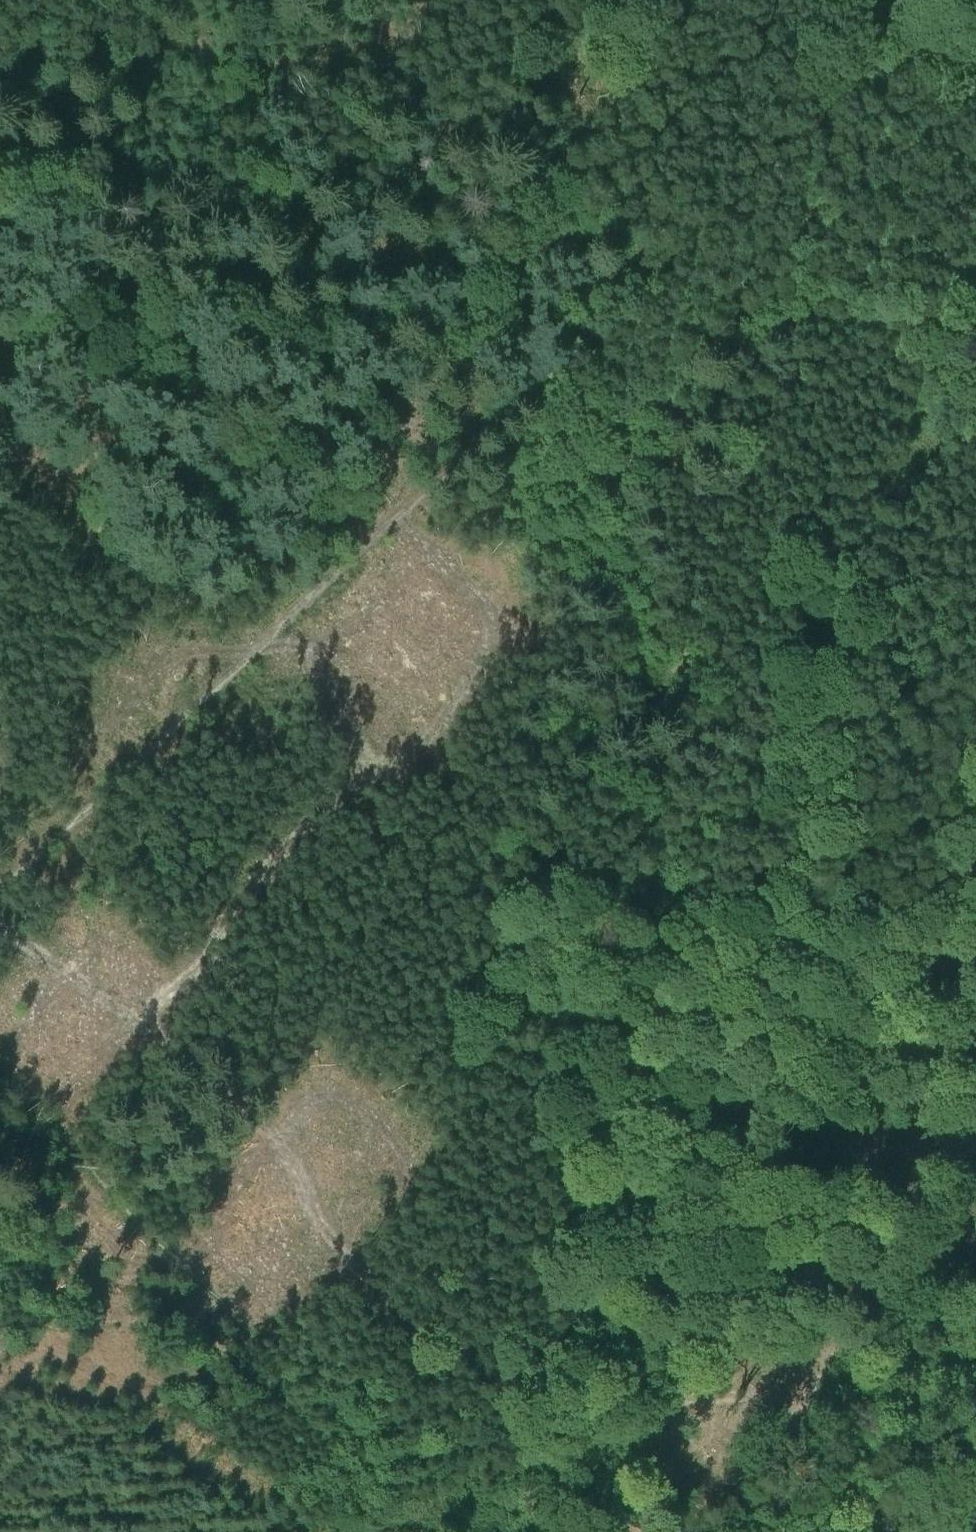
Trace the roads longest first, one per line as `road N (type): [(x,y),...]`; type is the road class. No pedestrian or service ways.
road 1 (track): [(730,1531),(975,1156)]

